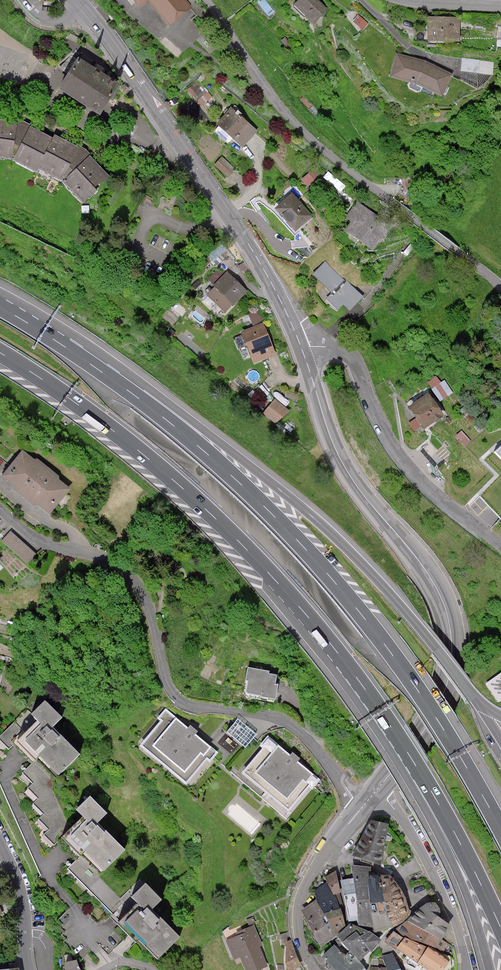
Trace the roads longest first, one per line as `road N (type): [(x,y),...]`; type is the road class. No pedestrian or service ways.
road 1 (motorway): [(0,353),(107,426),(243,545),(357,678),(427,784)]
road 2 (motorway): [(500,829),(421,695),(332,579),(229,473),(133,393)]
road 3 (tertiary): [(302,350),(345,468),(427,573),(450,642),(447,688),(426,729),(376,792)]
road 4 (unclassified): [(500,289),(309,138),(206,0)]
road 5 (residential): [(81,553),(132,580),(180,699),(285,722),(319,749),(357,813)]
road 6 (tertiary): [(85,9),(251,249),(302,350)]
road 7 (motorway): [(435,646),(305,509),(133,393)]
road 8 (unclassified): [(302,350),(327,347),(353,359),(403,462),(500,546)]
road 9 (residential): [(376,792),(436,882),(465,969)]
road 10 (motorway): [(427,784),(490,969)]
road 11 (tertiary): [(357,813),(302,896),(300,942),(314,969)]
road 12 (motorway): [(427,784),(500,929)]
road 13 (motorway): [(133,393),(0,306)]

